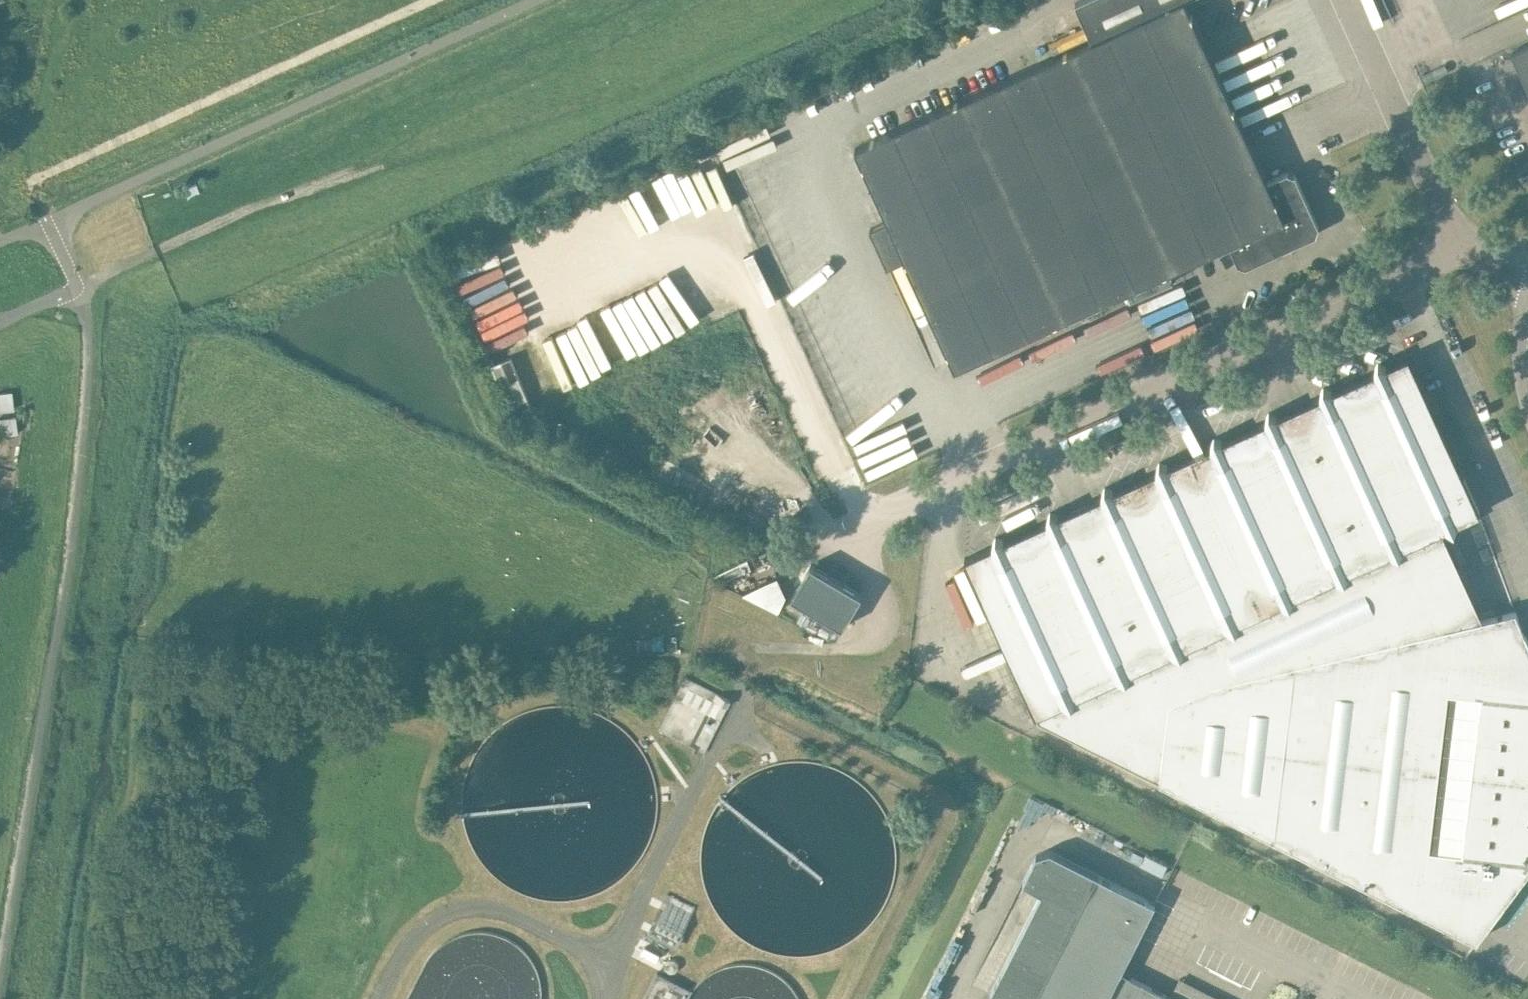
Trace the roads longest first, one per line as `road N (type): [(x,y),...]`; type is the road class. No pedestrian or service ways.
road 1 (track): [(0,324),(269,202),(647,88),(850,0)]
road 2 (unclassified): [(1460,249),(850,526)]
road 3 (unclassified): [(1460,249),(1346,0)]
road 4 (residential): [(841,649),(868,645),(882,621),(850,526)]

